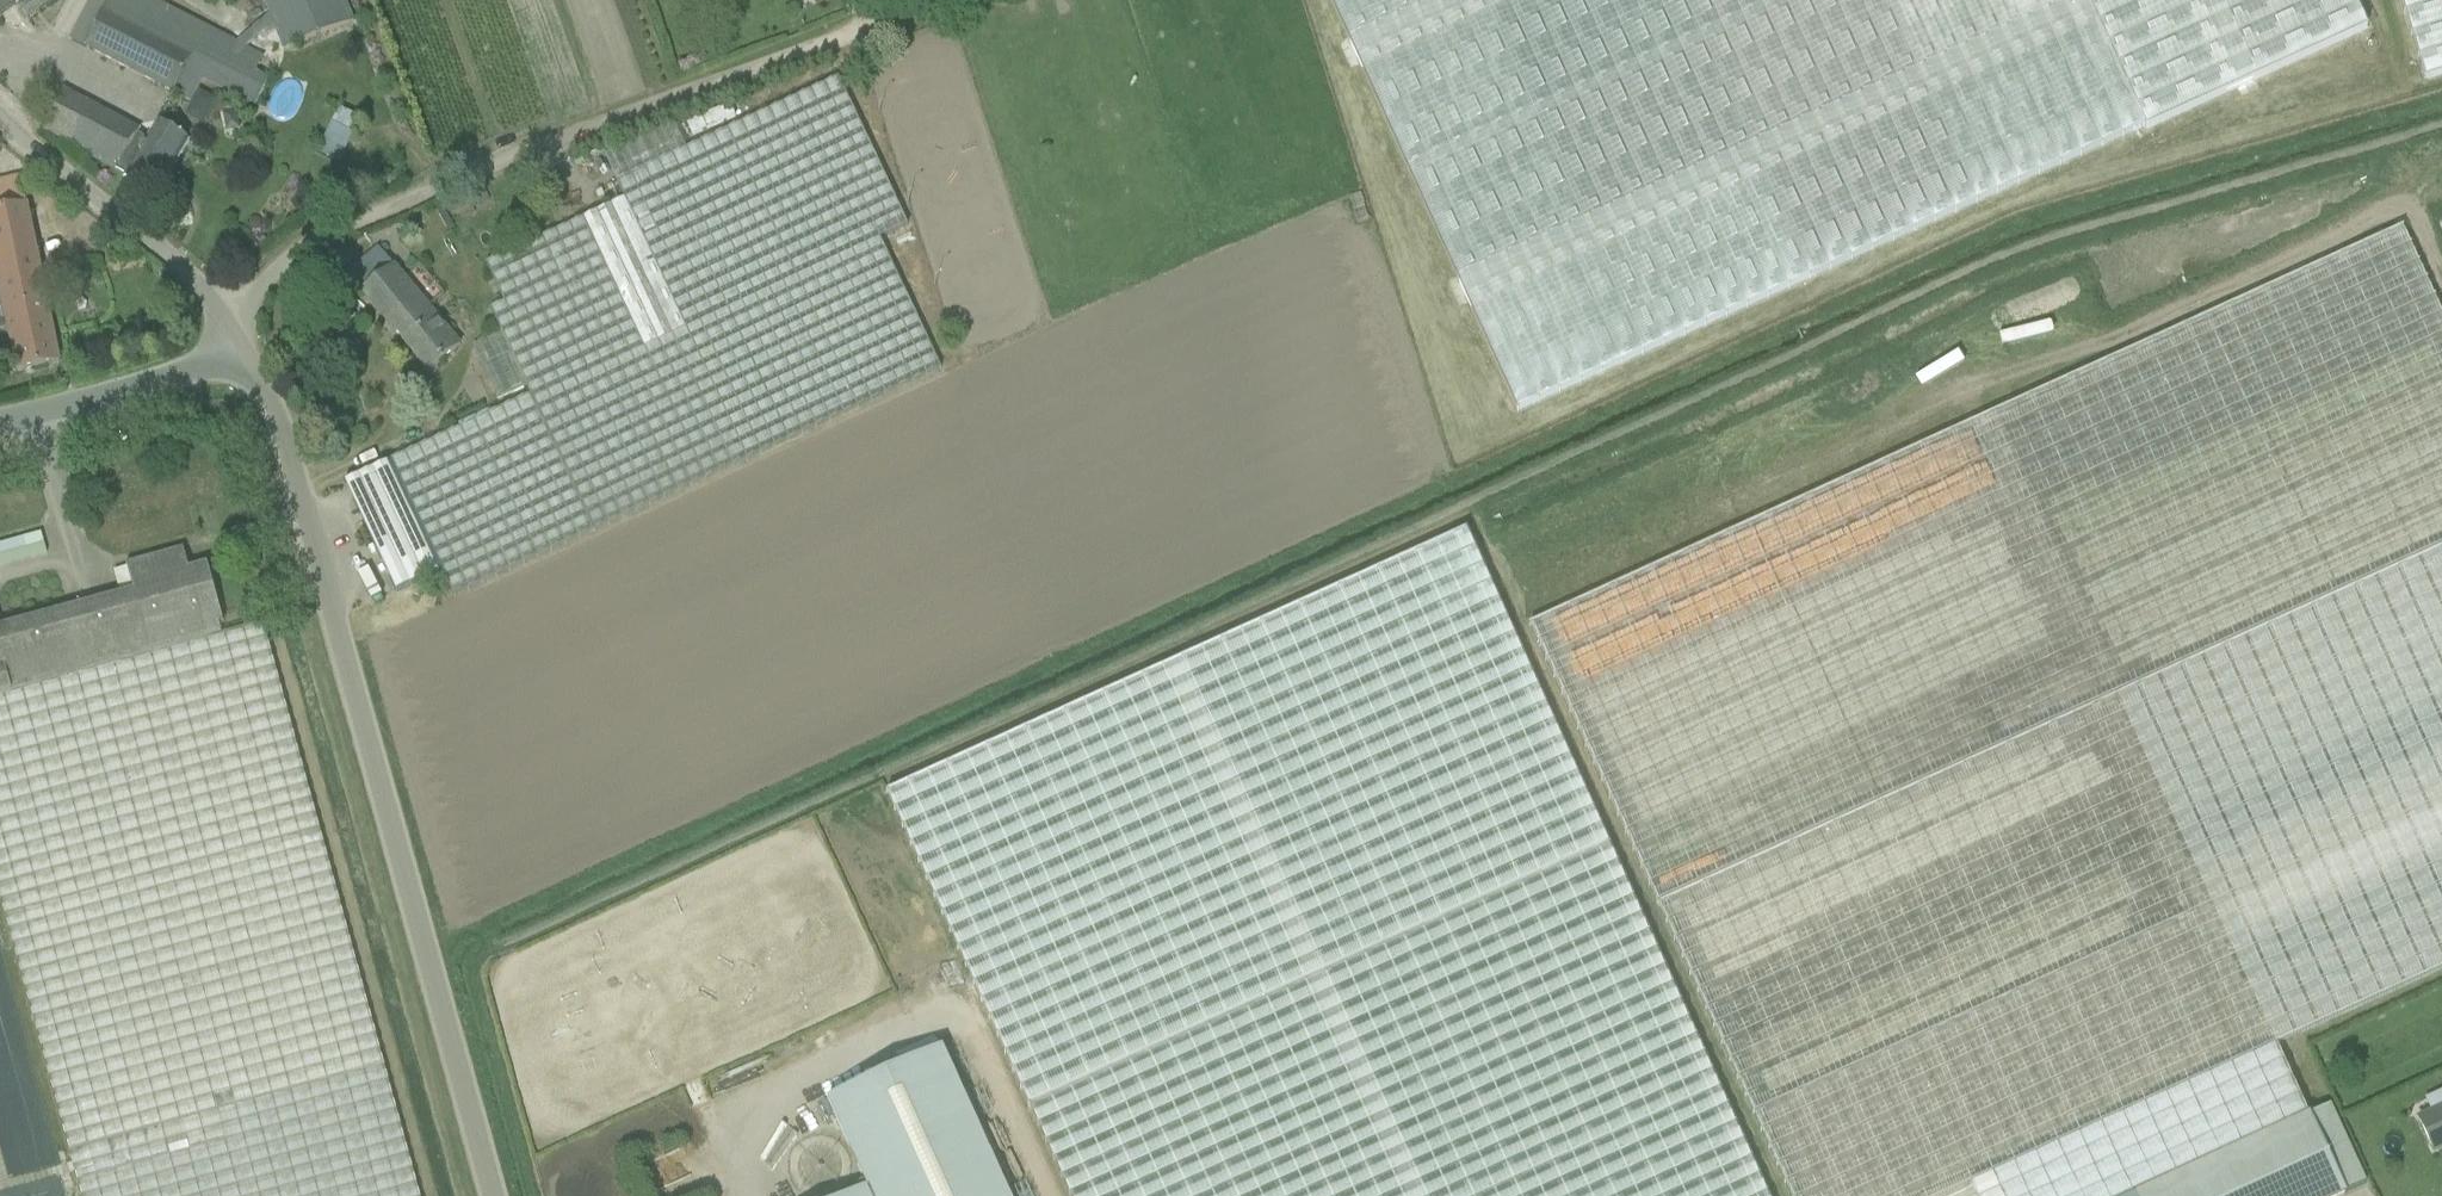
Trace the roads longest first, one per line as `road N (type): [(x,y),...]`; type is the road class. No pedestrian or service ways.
road 1 (unclassified): [(495,1195),(274,405),(246,347)]
road 2 (track): [(230,321),(281,267),(342,225),(943,0)]
road 3 (unclassified): [(246,347),(178,268),(0,120)]
road 4 (unclassified): [(246,347),(189,372),(0,419)]

